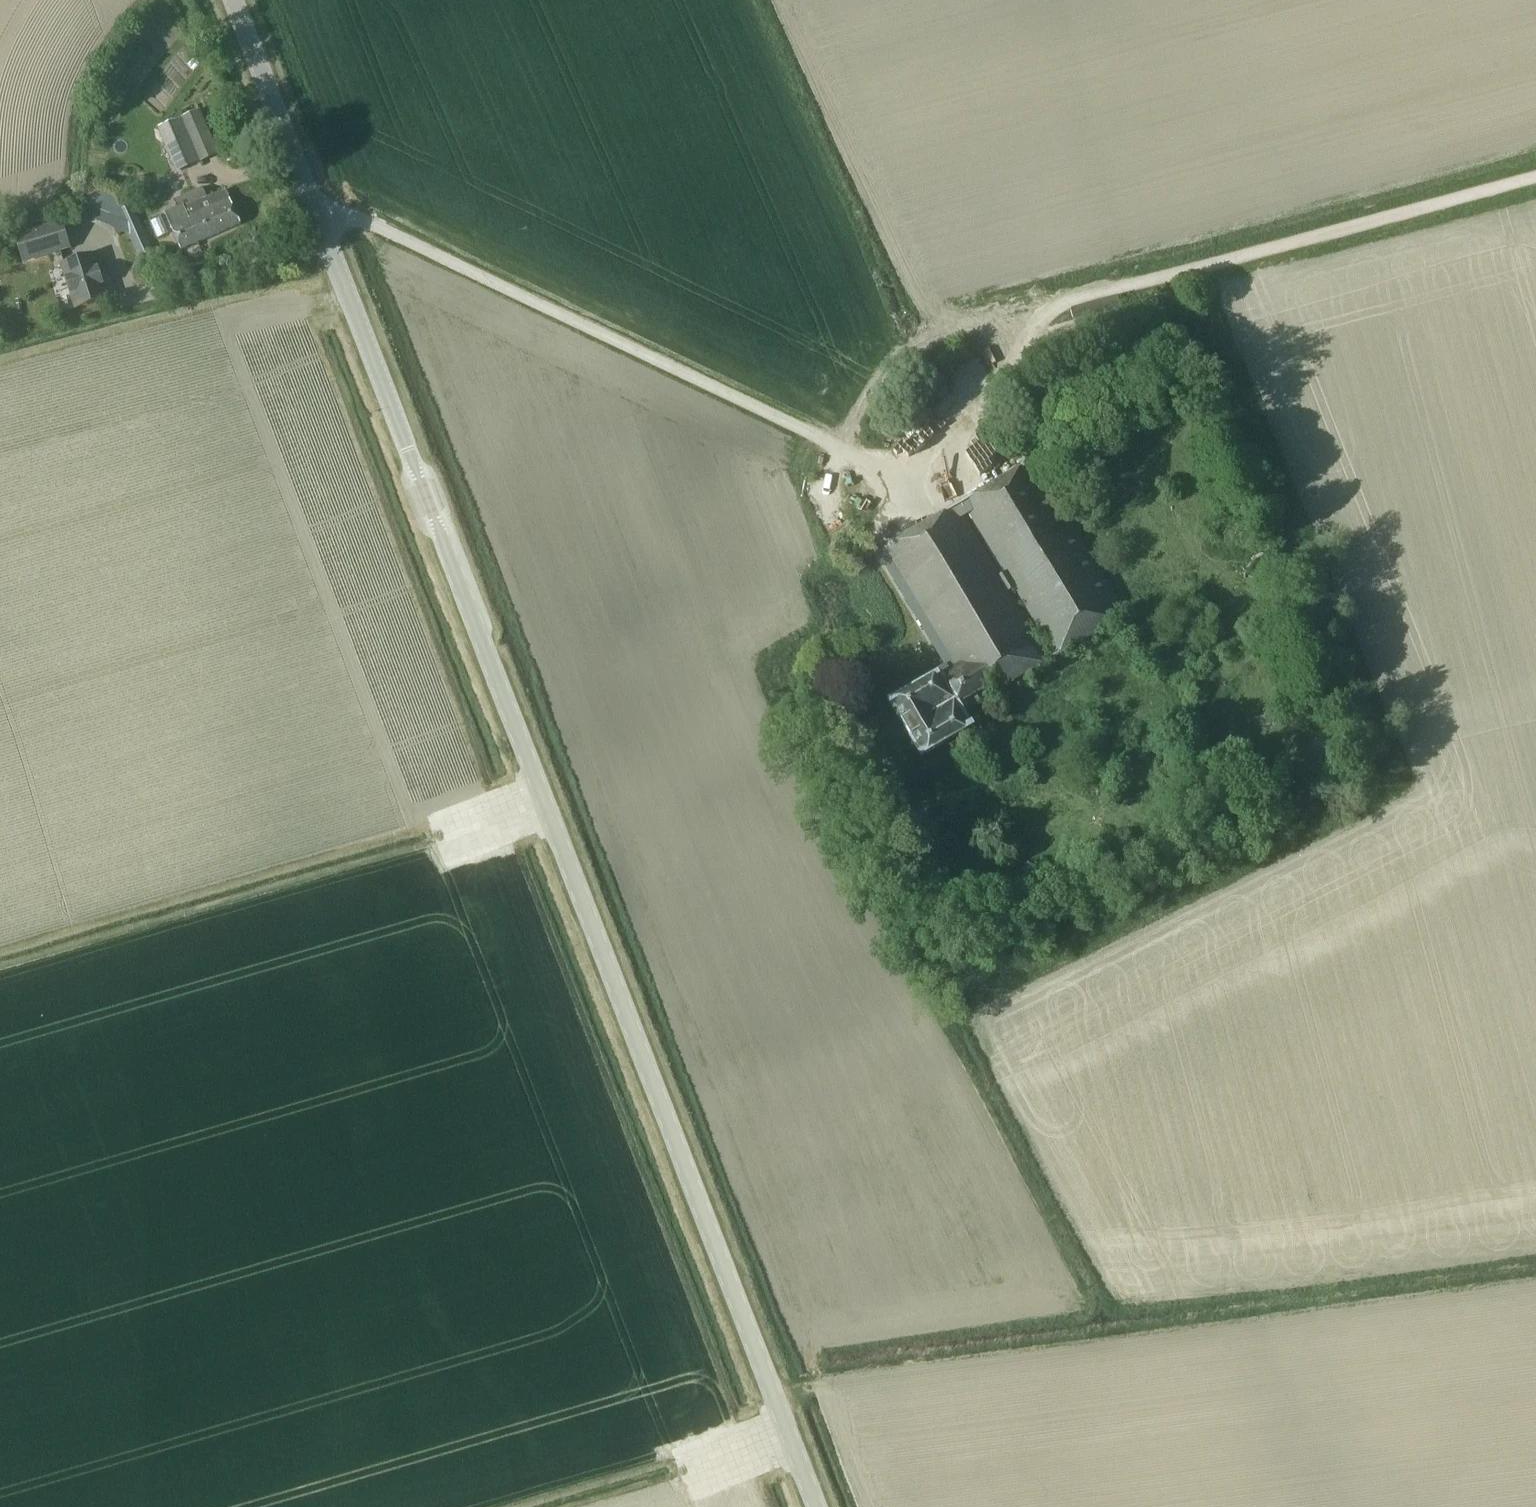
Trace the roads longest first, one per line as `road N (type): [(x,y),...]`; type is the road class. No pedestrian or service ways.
road 1 (unclassified): [(821,1506),(235,0)]
road 2 (track): [(904,478),(948,467),(976,440),(1040,321),(1070,303),(1535,178)]

